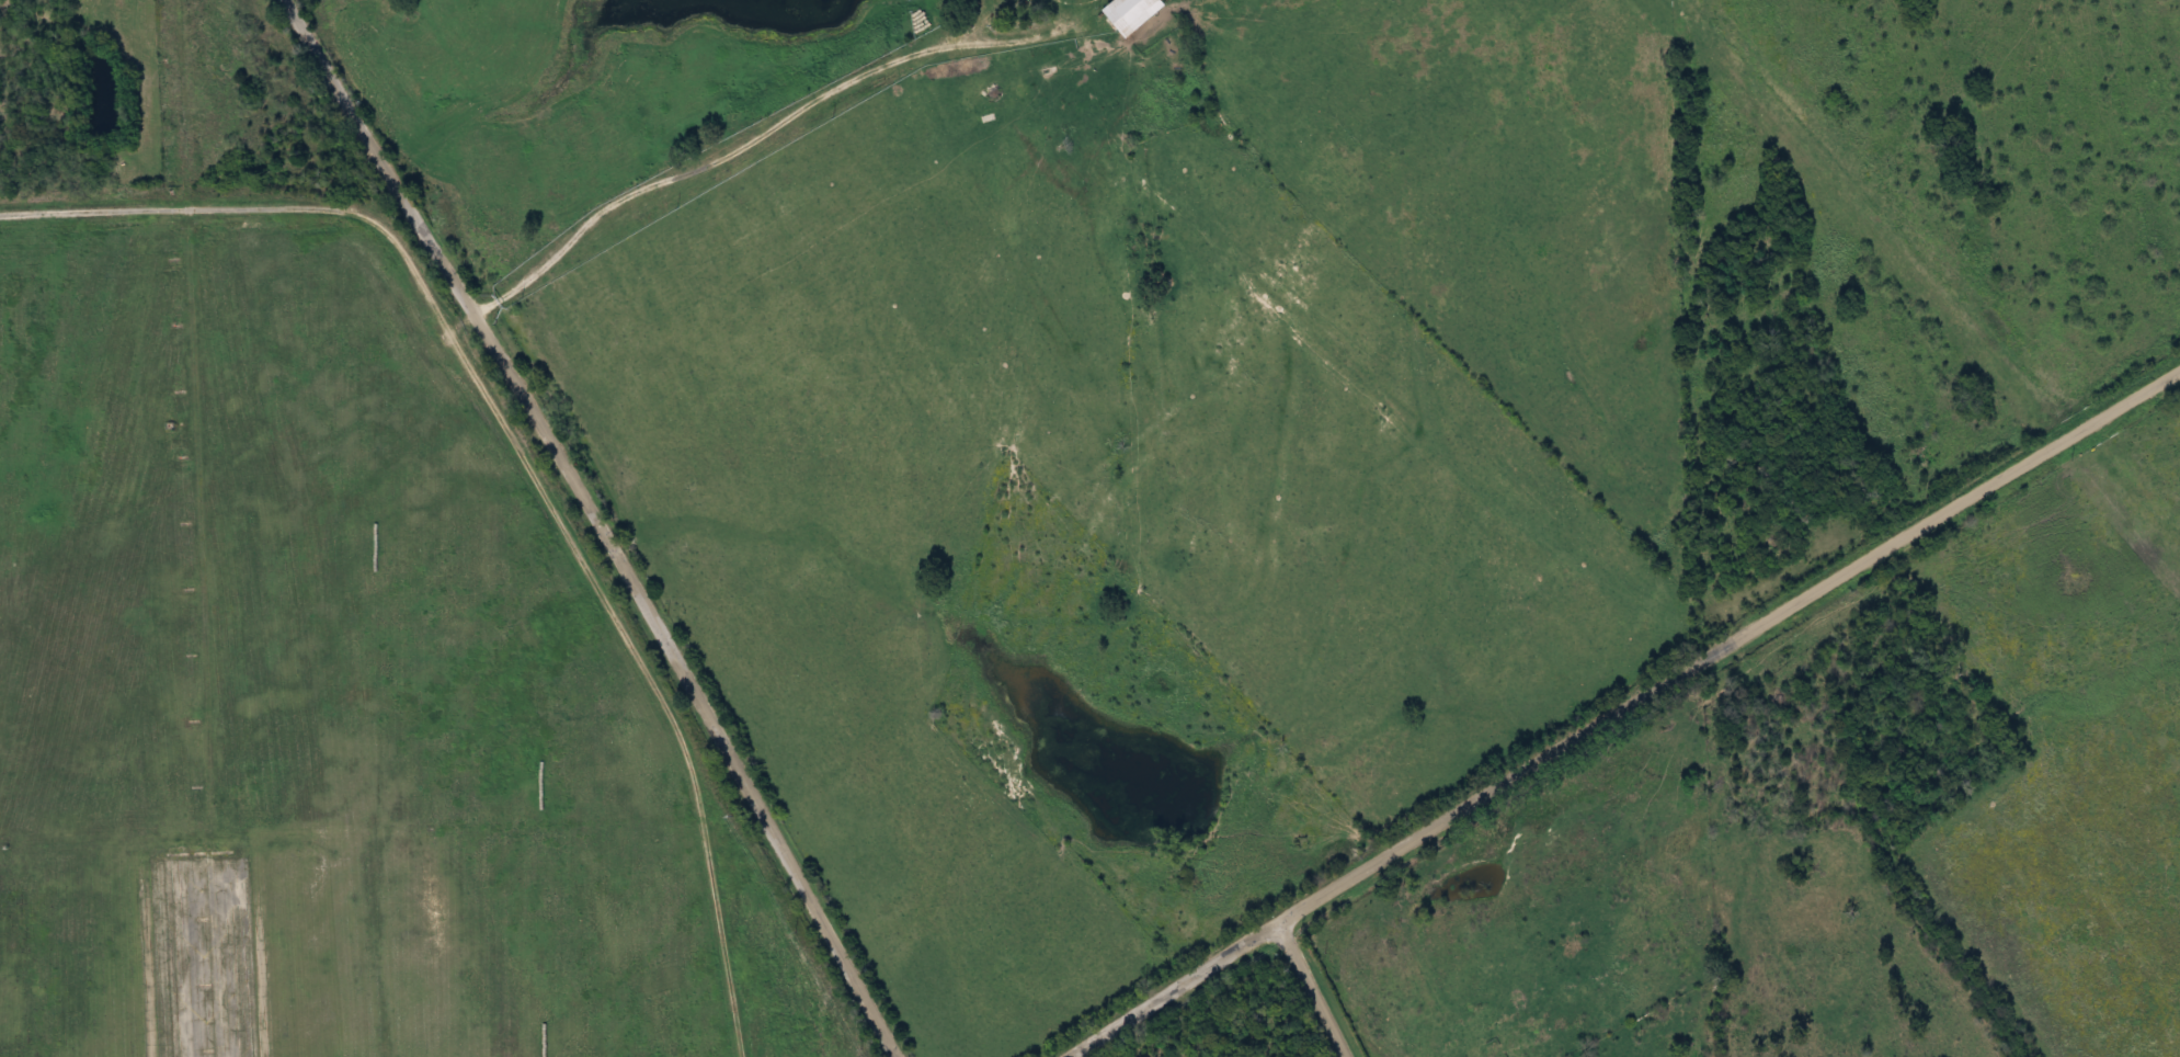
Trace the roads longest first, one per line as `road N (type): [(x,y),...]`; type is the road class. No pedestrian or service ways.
road 1 (tertiary): [(1070,1056),(2179,376)]
road 2 (tertiary): [(296,0),(631,568),(898,1056)]
road 3 (residential): [(1342,1056),(1276,929)]

